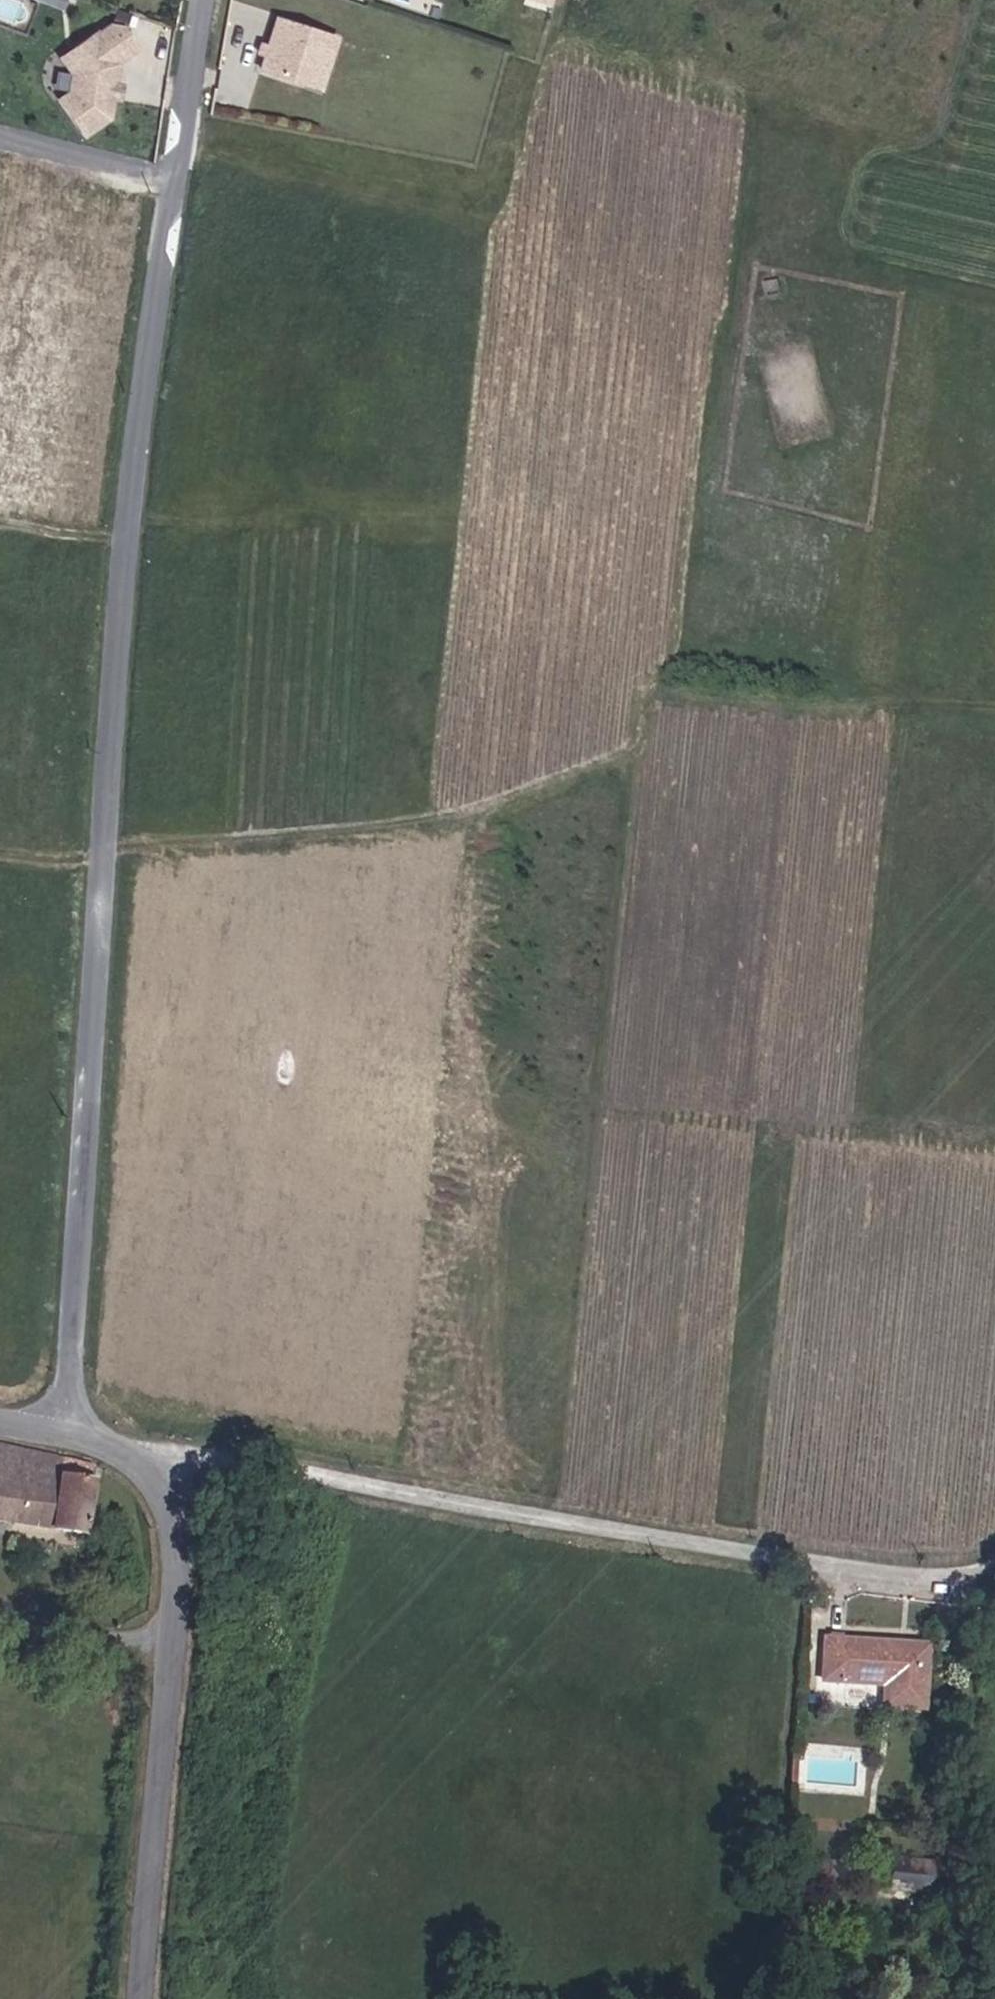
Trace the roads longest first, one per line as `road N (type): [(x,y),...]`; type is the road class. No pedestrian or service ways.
road 1 (unclassified): [(206,0),(126,561),(67,1430)]
road 2 (residential): [(154,1469),(202,1453),(903,1574),(994,1565)]
road 3 (tertiary): [(138,1998),(181,1548),(171,1495),(154,1469)]

